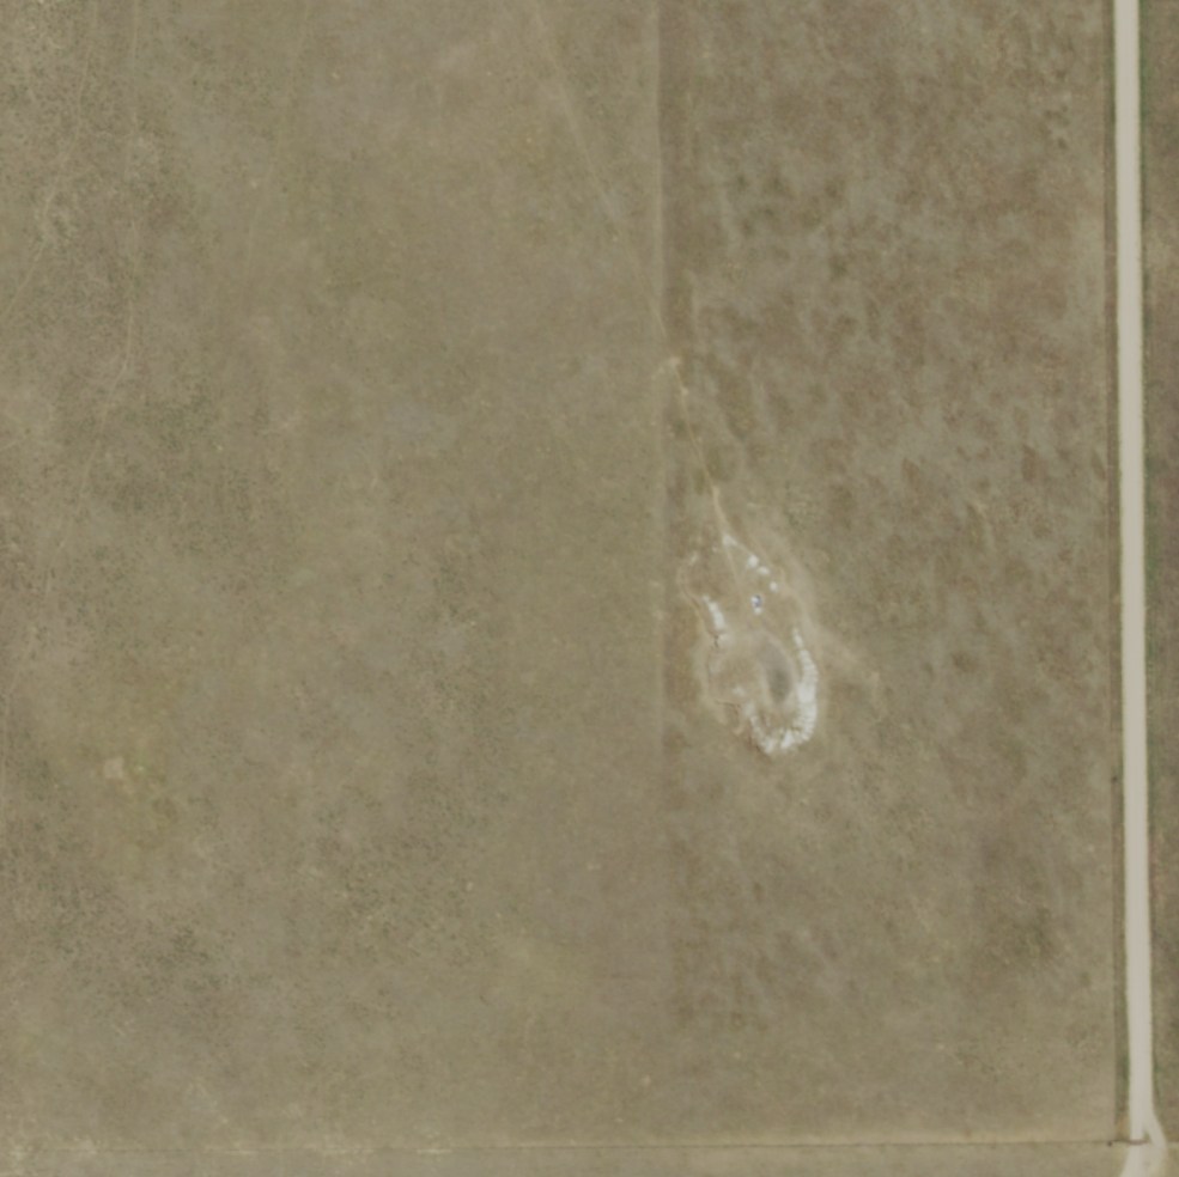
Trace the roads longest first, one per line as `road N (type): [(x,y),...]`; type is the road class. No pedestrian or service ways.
road 1 (residential): [(1147,1145),(1134,983),(1124,0)]

